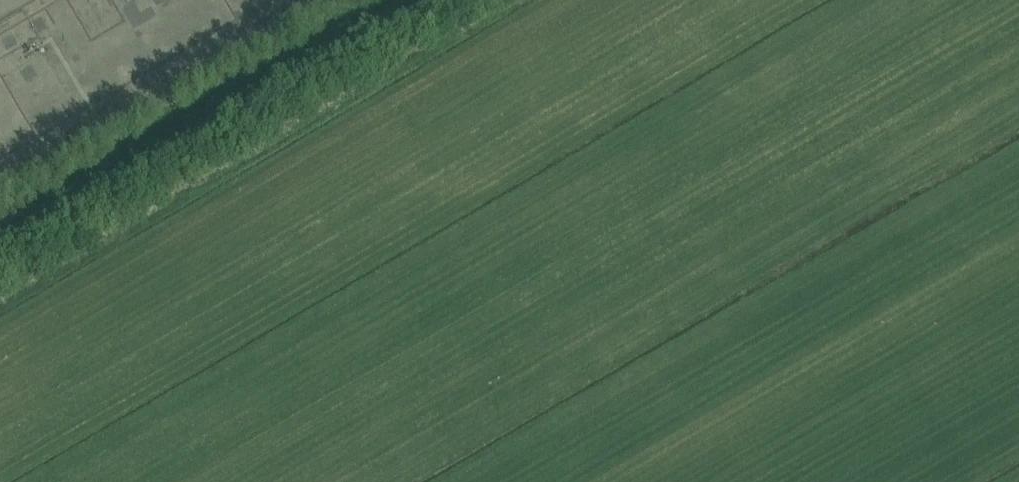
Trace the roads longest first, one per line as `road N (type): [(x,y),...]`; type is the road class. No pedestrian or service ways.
road 1 (track): [(0,250),(426,0)]

